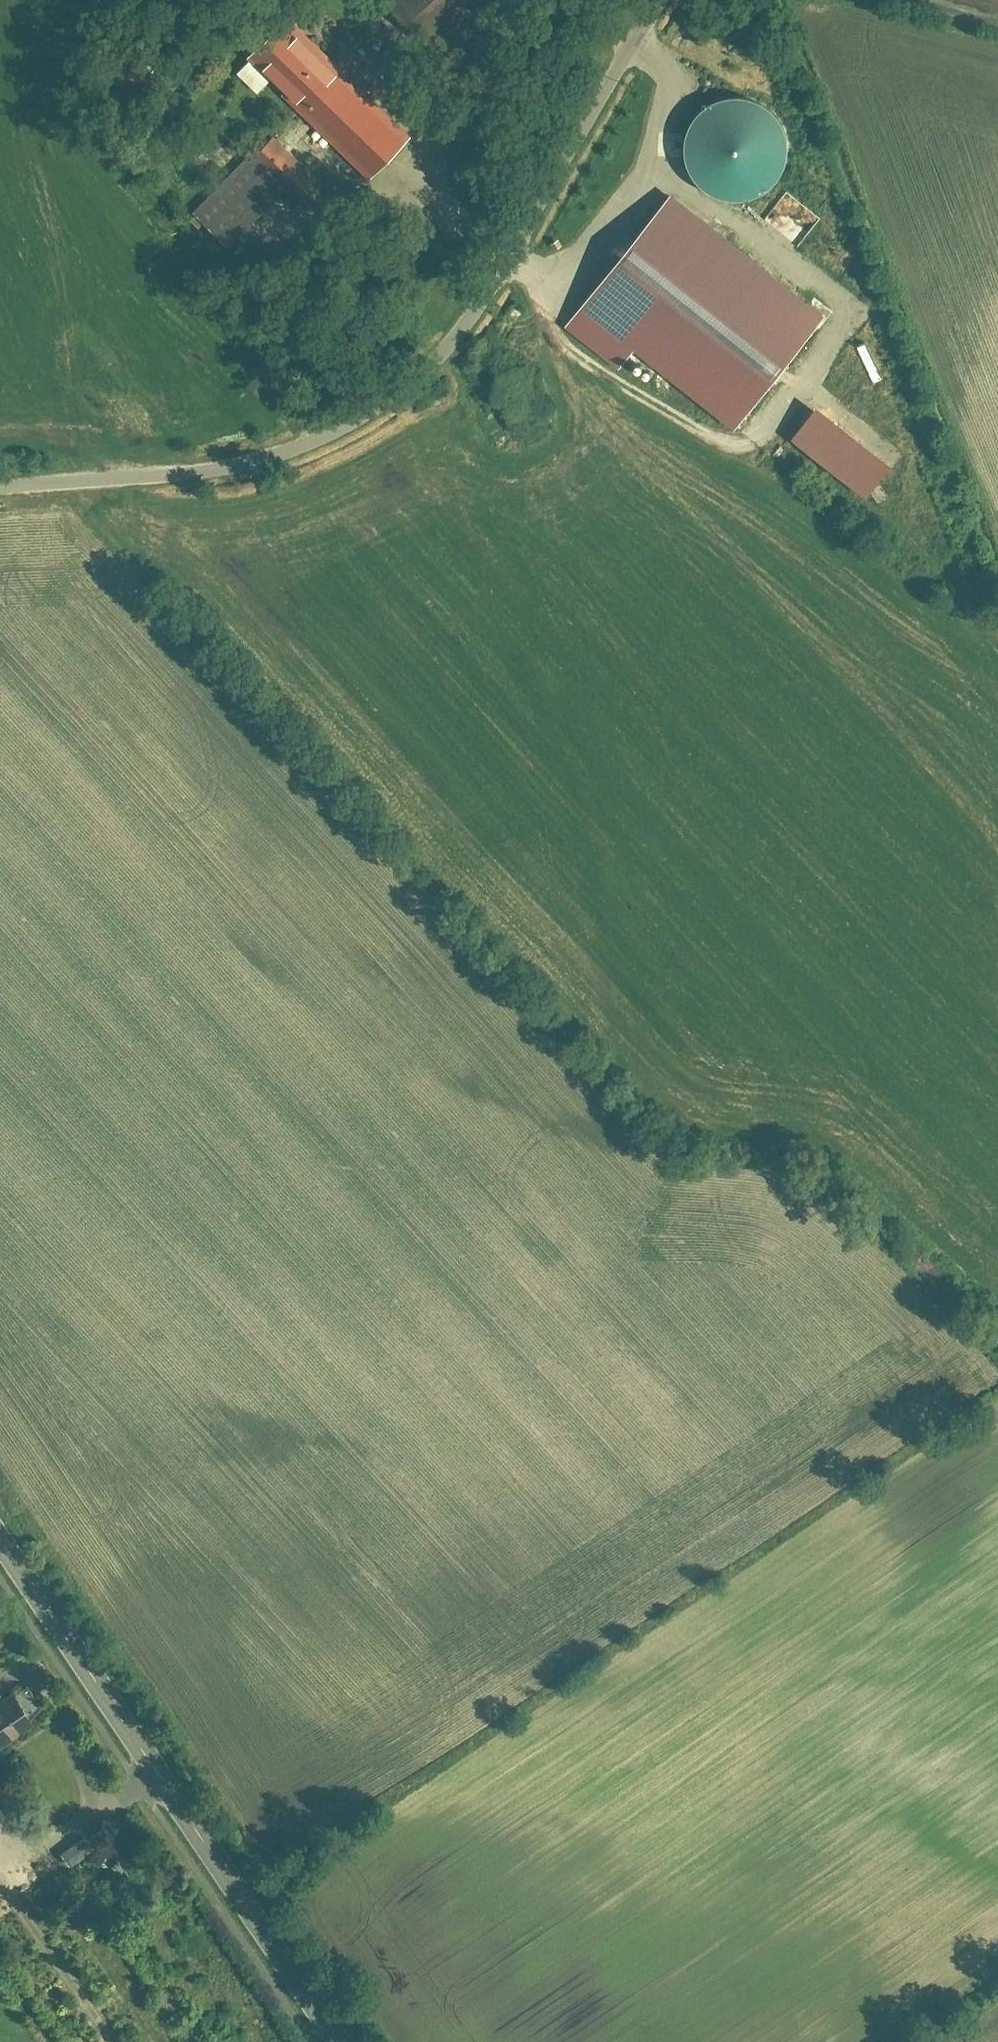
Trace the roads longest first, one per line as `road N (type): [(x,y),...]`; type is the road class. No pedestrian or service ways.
road 1 (unclassified): [(0,484),(225,470),(373,415),(440,356),(511,257),(661,0)]
road 2 (tertiary): [(338,2041),(0,1547)]

